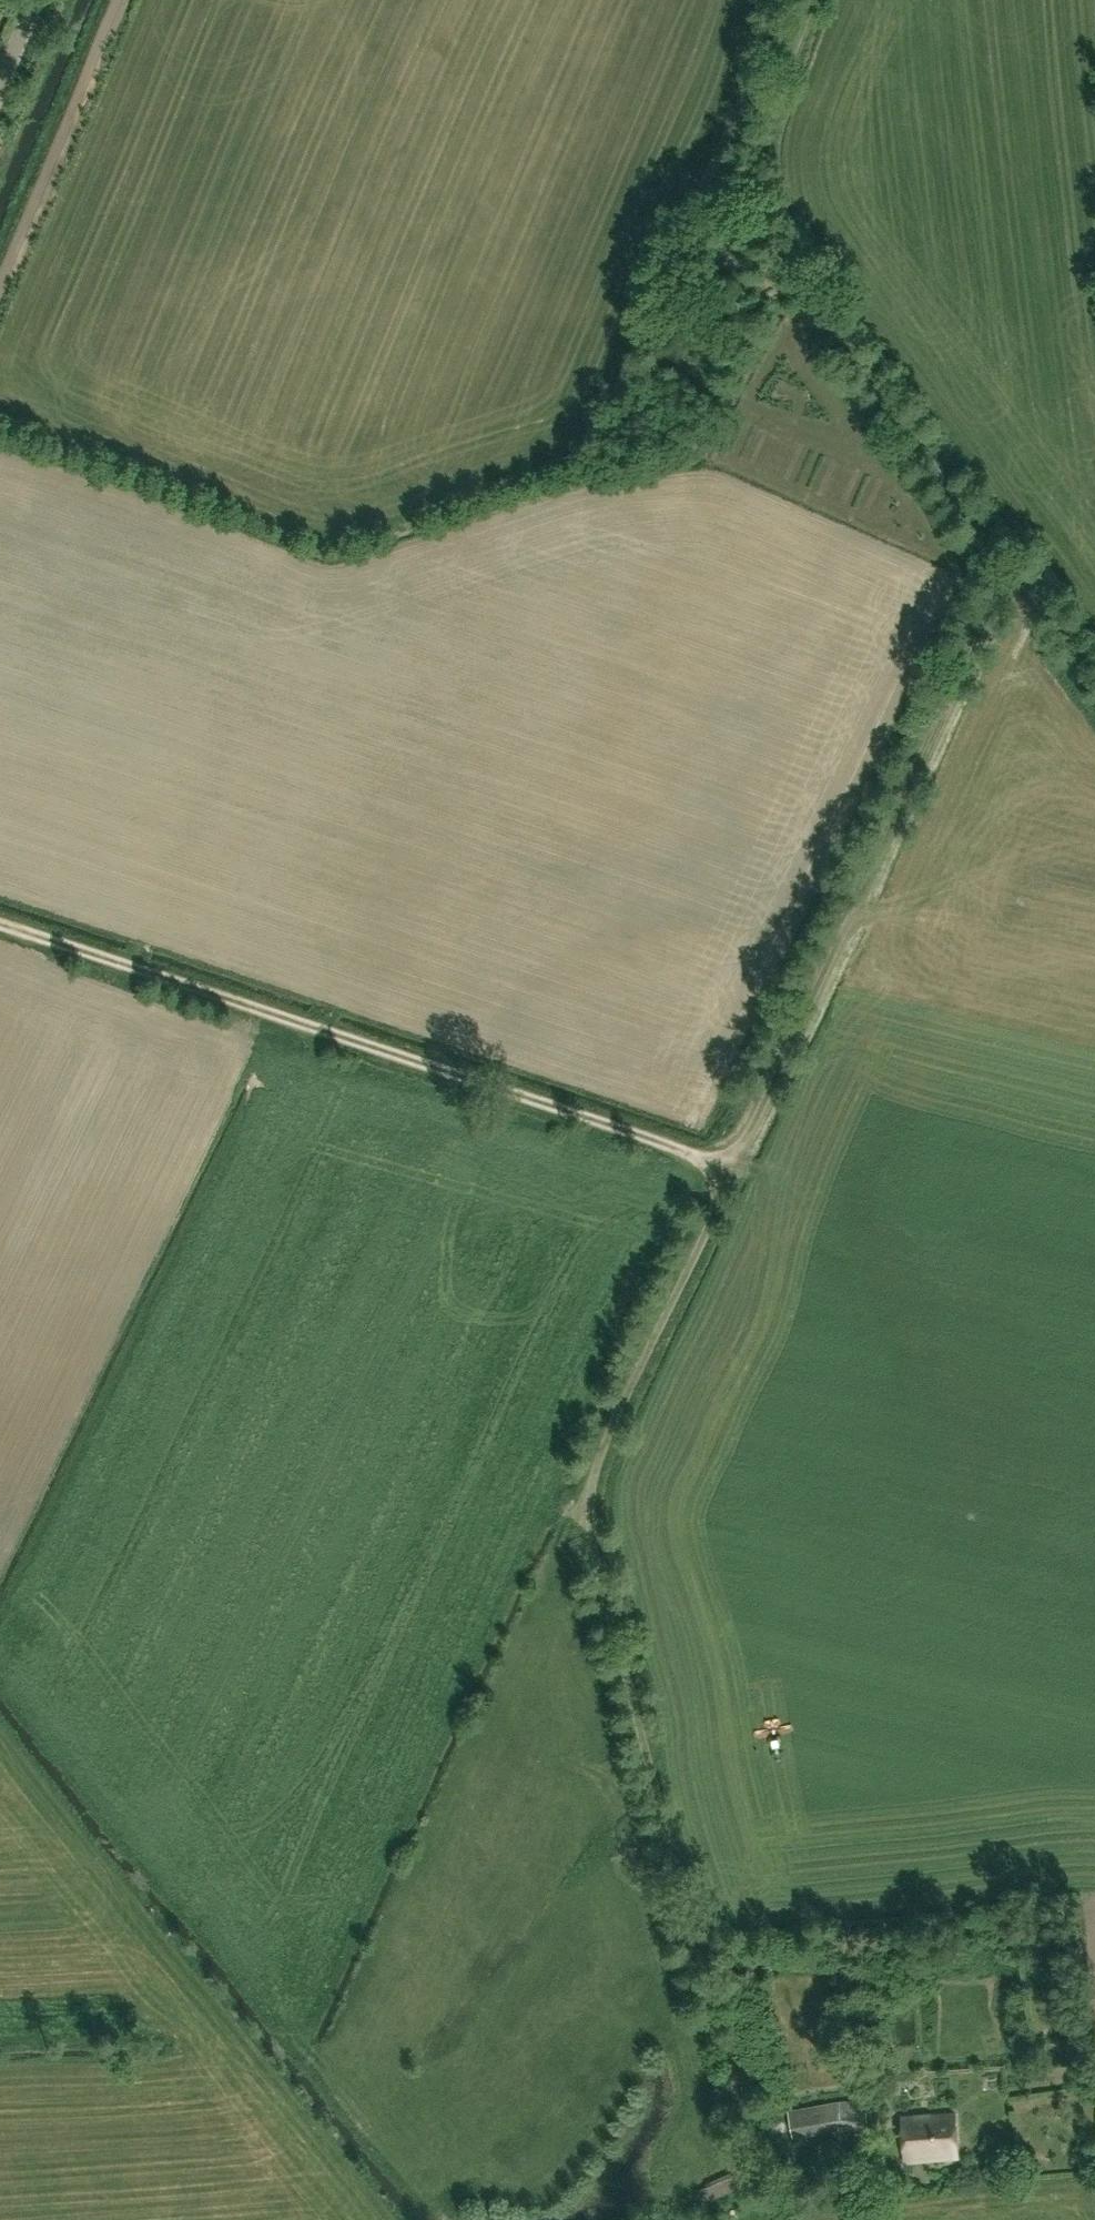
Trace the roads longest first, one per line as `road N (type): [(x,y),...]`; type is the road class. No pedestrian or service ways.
road 1 (track): [(717,1166),(751,1132),(1003,584),(992,538),(757,207),(759,159),(817,0)]
road 2 (track): [(717,1166),(708,1229),(643,1354),(596,1469),(591,1506),(597,1565),(741,2098),(759,2109)]
road 3 (track): [(0,924),(717,1166)]

